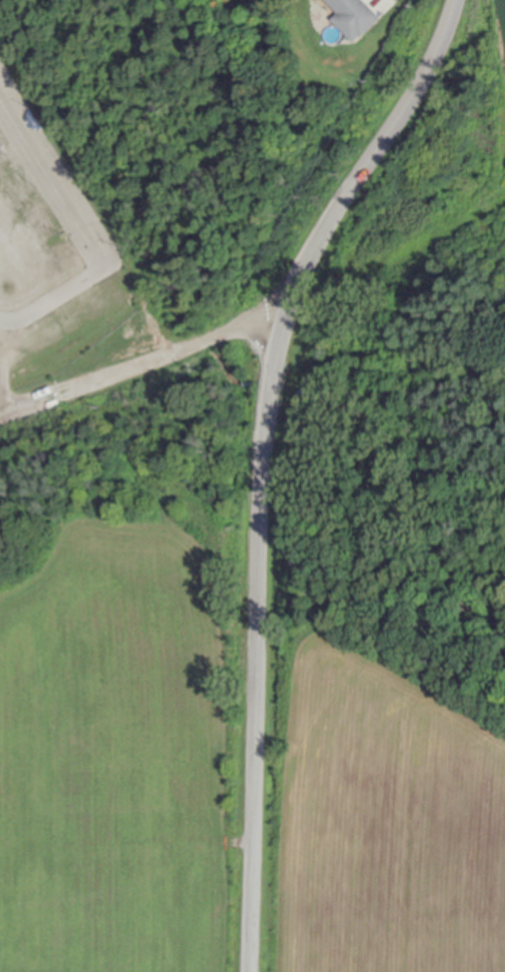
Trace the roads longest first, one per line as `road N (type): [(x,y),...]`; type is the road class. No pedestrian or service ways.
road 1 (residential): [(251,971),(261,466),(283,323),(320,240),(425,76),(455,0)]

